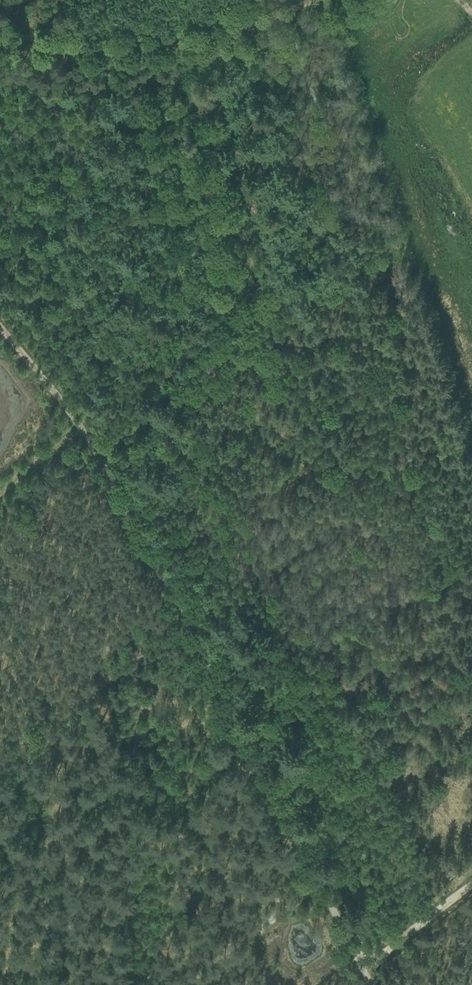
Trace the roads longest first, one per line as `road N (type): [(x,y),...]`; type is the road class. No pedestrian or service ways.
road 1 (unclassified): [(372,984),(81,426),(0,318)]
road 2 (track): [(95,452),(405,254)]
road 3 (track): [(257,0),(153,32),(109,36),(0,22)]
road 4 (track): [(320,883),(198,984)]

